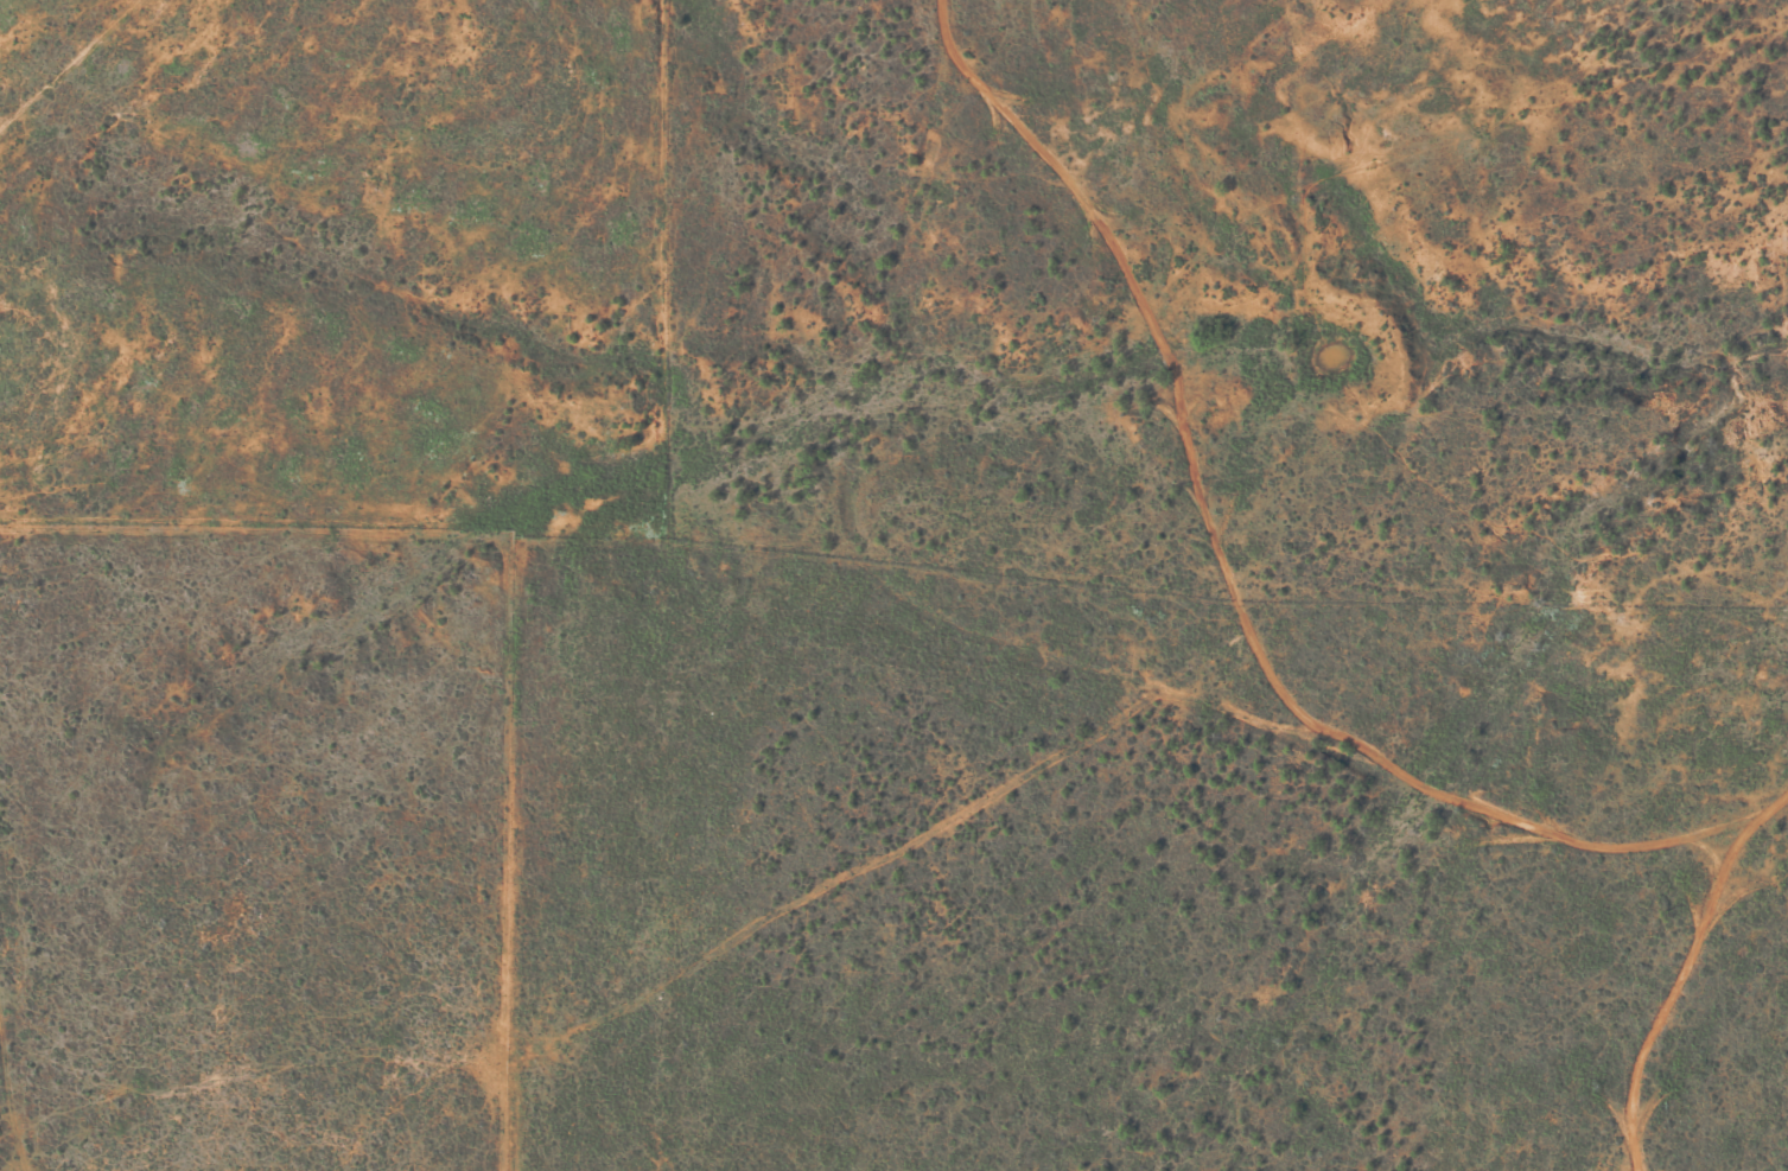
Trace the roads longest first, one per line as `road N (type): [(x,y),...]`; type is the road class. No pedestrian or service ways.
road 1 (residential): [(1701,1170),(1705,1099),(1787,845)]

